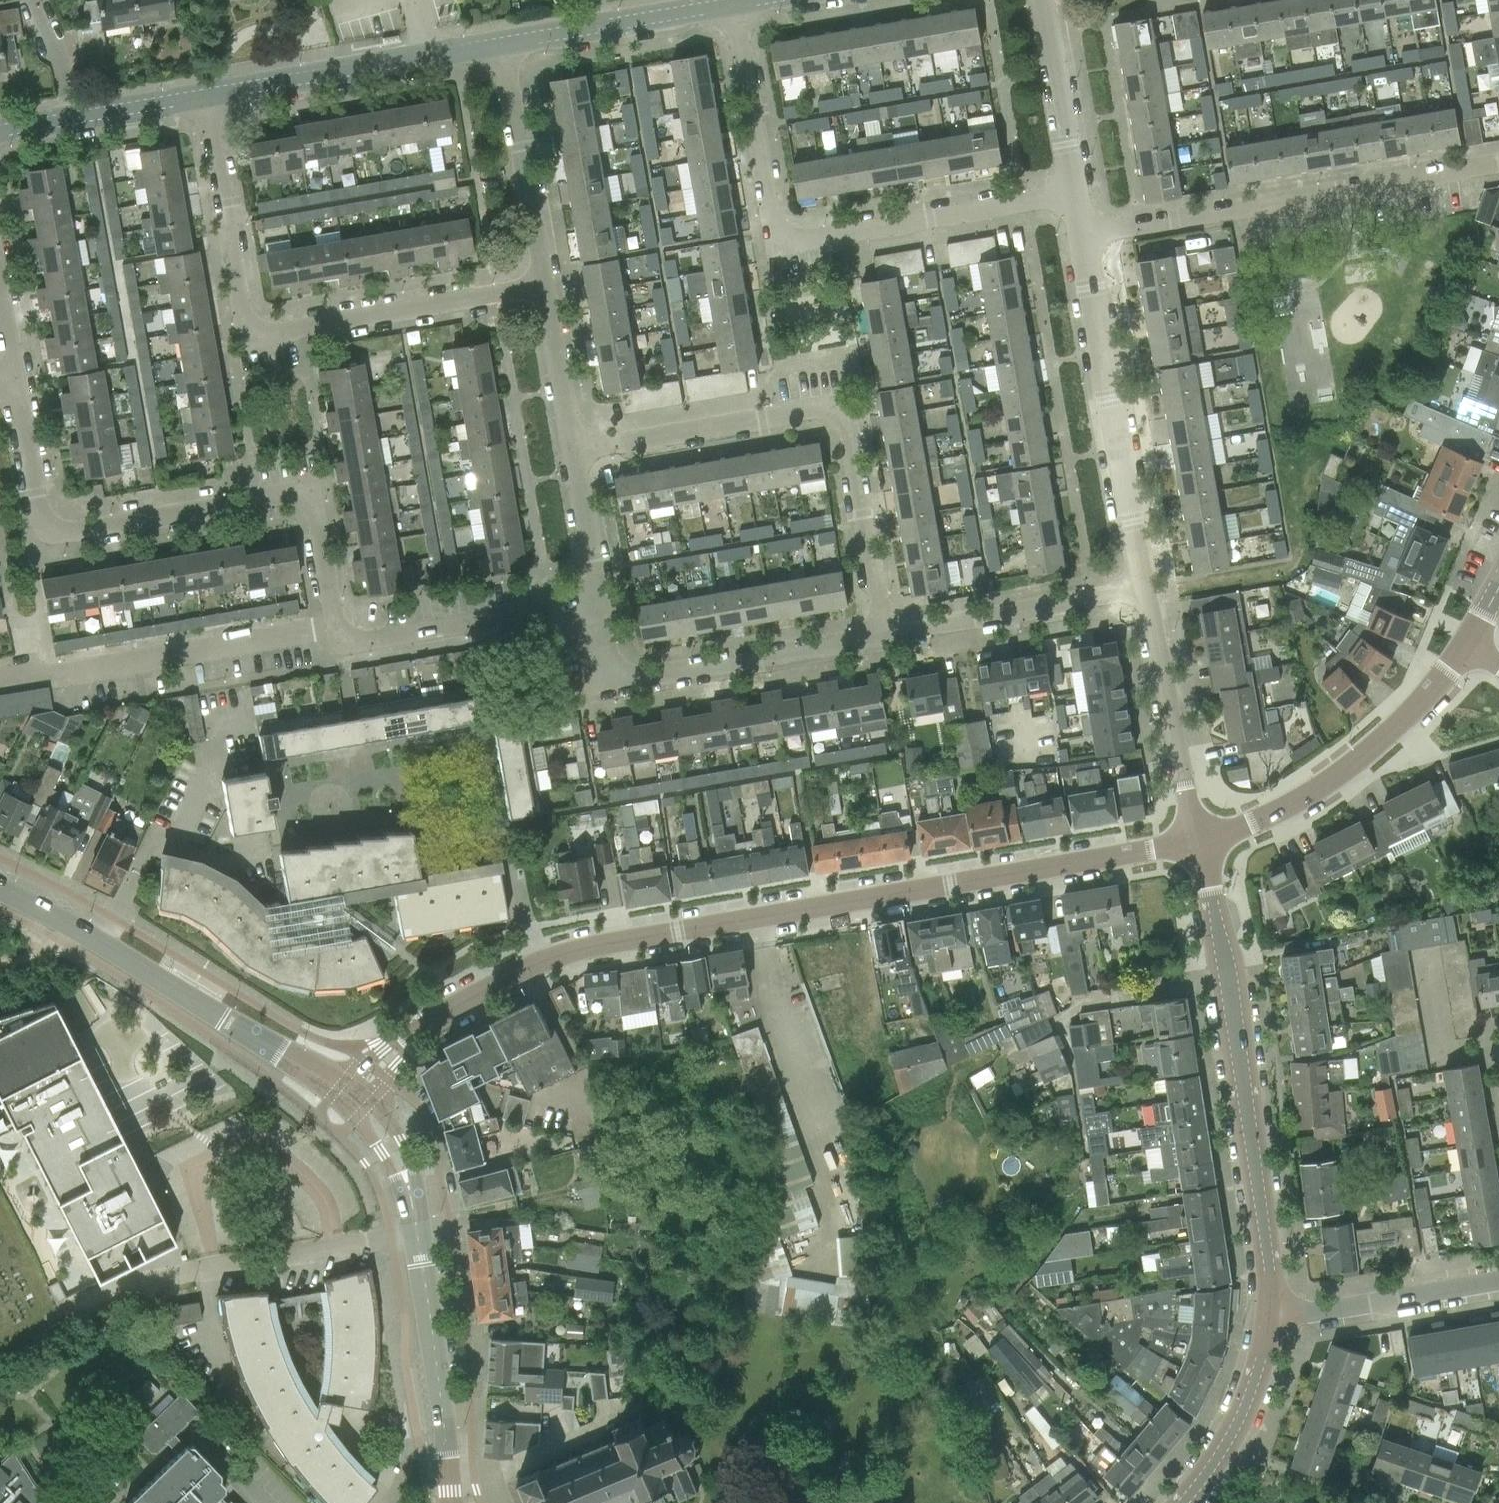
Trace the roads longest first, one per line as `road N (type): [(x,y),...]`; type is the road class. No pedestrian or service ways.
road 1 (residential): [(600,617),(351,648),(336,632),(316,511),(299,493),(74,539),(49,526),(19,376)]
road 2 (tertiary): [(406,1042),(496,982),(589,949),(1198,840)]
road 3 (residential): [(1078,194),(805,243),(784,234),(772,220),(732,7)]
road 4 (residential): [(547,282),(273,329),(256,325),(245,317),(234,282),(200,102)]
road 5 (residential): [(889,632),(853,436),(833,412),(575,458)]
road 6 (tertiary): [(1274,1326),(1228,978),(1198,840)]
road 7 (residential): [(1086,240),(1498,171)]
road 8 (secondary): [(454,1502),(419,1233),(398,1157),(364,1110)]
road 9 (secondary): [(341,1086),(0,890)]
road 10 (residential): [(1148,581),(1086,240)]
road 11 (residential): [(889,632),(621,679),(611,673),(600,617)]
road 12 (tertiary): [(1198,840),(1248,827),(1332,778),(1417,703),(1465,644)]
road 13 (residential): [(200,102),(509,47)]
road 14 (residential): [(1148,581),(889,632)]
road 15 (residential): [(1198,840),(1148,581)]
road 16 (residential): [(547,282),(509,47)]
road 17 (residential): [(1274,1326),(1498,1289)]
road 18 (tertiary): [(1178,1502),(1218,1451),(1274,1326)]
road 19 (residential): [(1078,194),(1042,0)]
road 20 (residential): [(575,458),(547,282)]
road 21 (residential): [(600,617),(575,458)]
road 22 (residential): [(602,31),(732,7)]
road 23 (residential): [(77,123),(60,52),(36,0)]
road 24 (residential): [(77,123),(200,102)]

